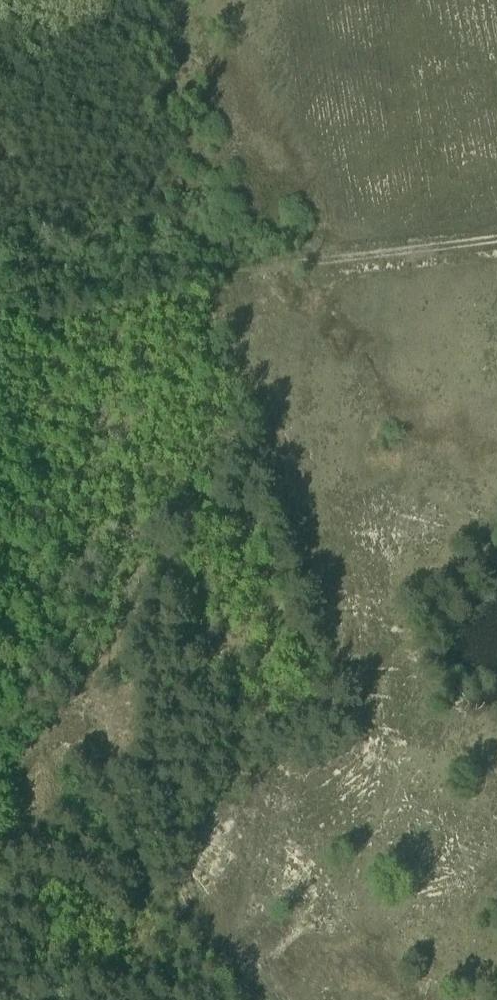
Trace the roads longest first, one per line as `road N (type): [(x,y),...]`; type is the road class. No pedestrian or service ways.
road 1 (track): [(496,232),(221,261),(36,293)]

